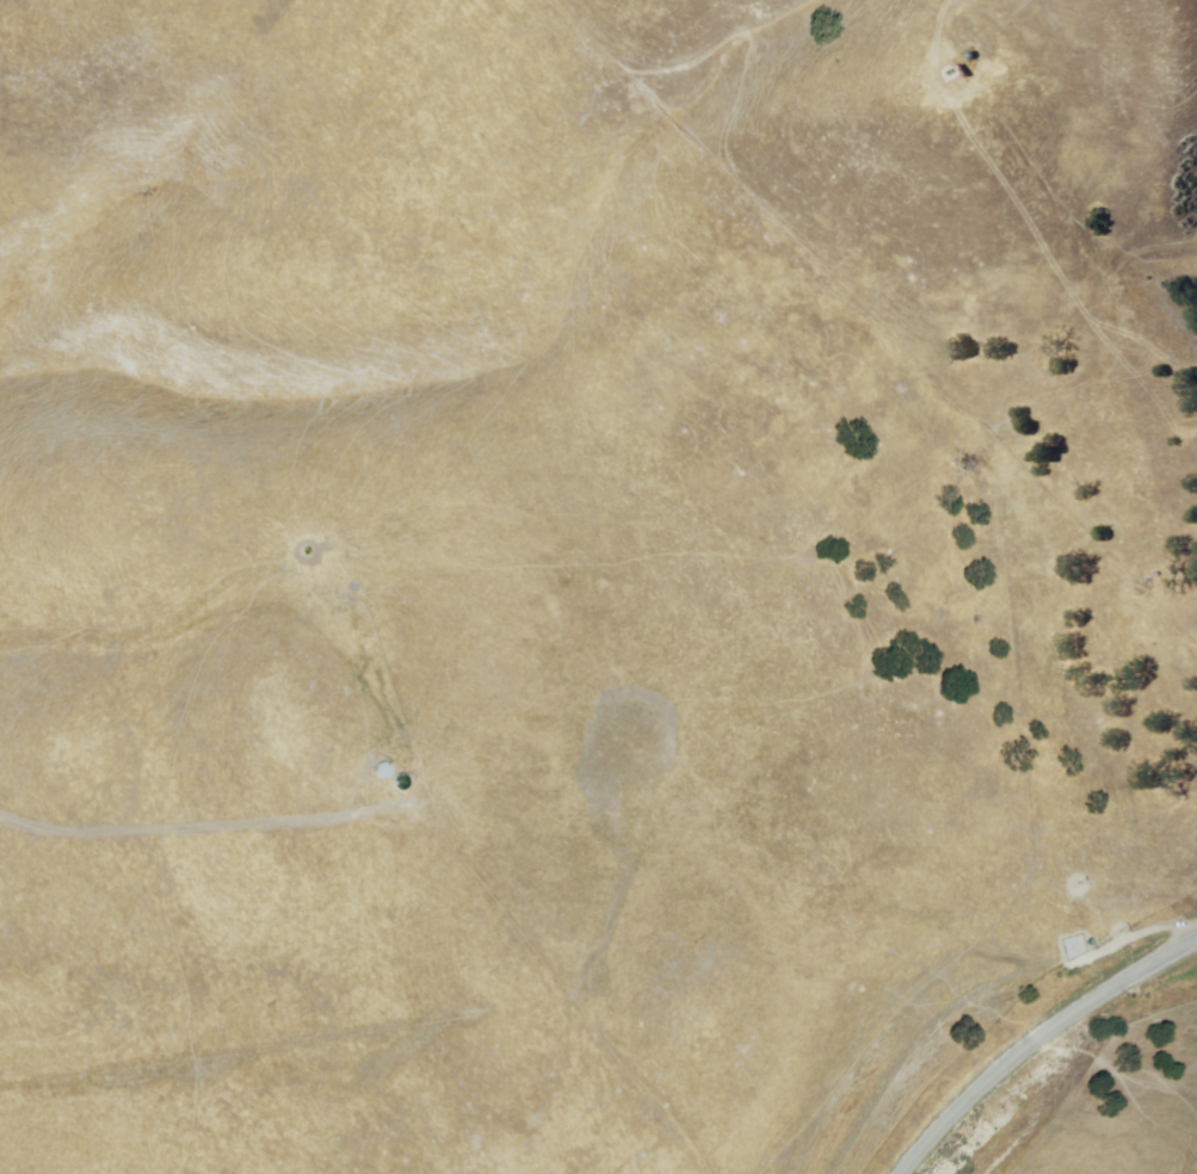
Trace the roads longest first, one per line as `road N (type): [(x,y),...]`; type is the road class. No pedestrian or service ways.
road 1 (secondary): [(896,1173),(1011,1055),(1118,976),(1196,933)]
road 2 (track): [(369,814),(70,836),(0,820)]

